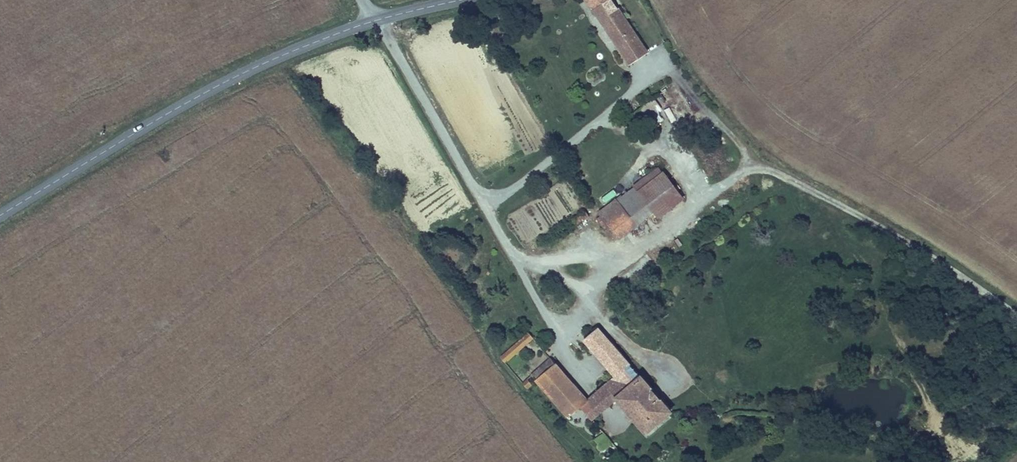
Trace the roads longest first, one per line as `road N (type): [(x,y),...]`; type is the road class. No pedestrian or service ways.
road 1 (track): [(482,200),(511,249),(531,261),(602,262),(730,176),(776,172),(874,221),(1016,320)]
road 2 (track): [(378,18),(482,200),(498,197),(665,67),(756,170)]
road 3 (tertiary): [(0,215),(205,93),(373,19)]
road 4 (track): [(511,249),(551,325),(574,330),(590,309),(602,262)]

